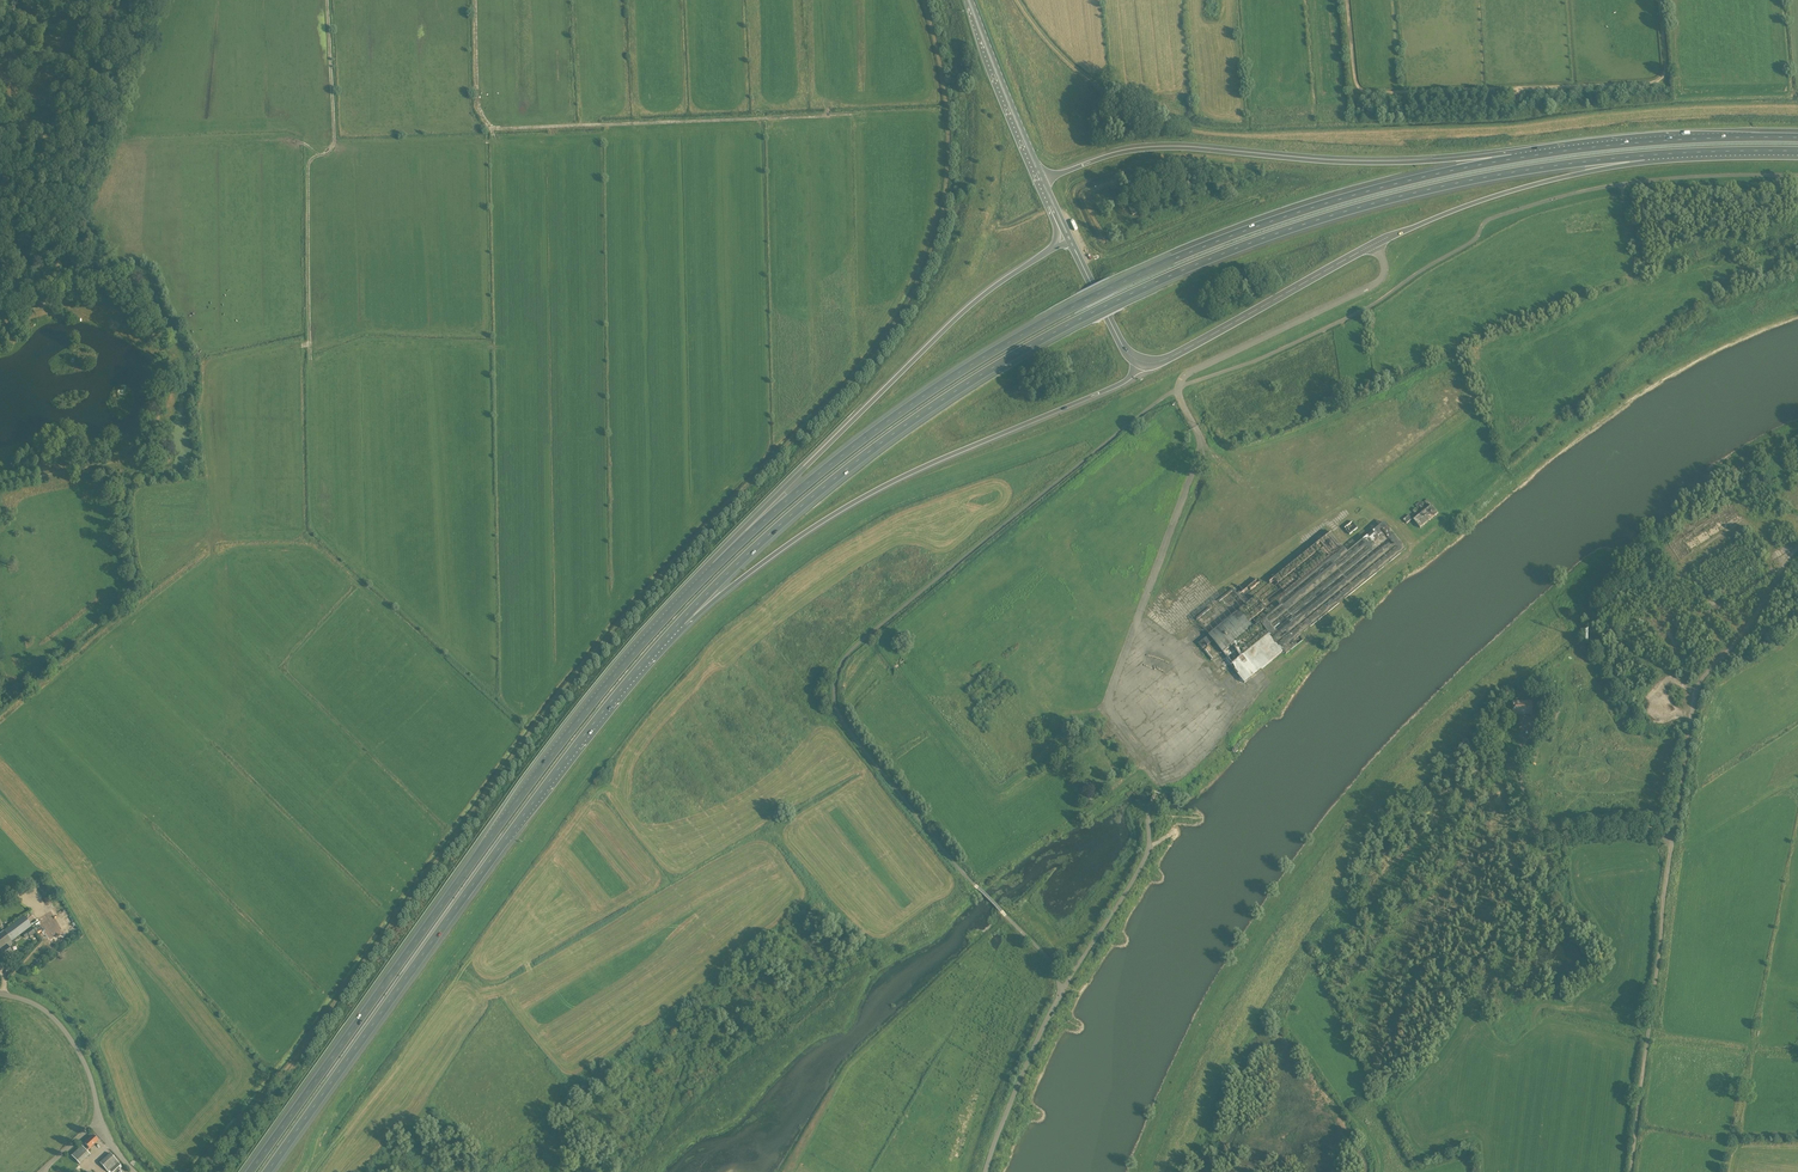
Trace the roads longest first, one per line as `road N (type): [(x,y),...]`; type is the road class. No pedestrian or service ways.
road 1 (motorway): [(670,633),(780,524),(895,432),(1109,303),(1292,228),(1408,194),(1539,168),(1669,154)]
road 2 (motorway): [(1545,153),(1323,204),(1102,291),(893,417),(712,570)]
road 3 (motorway): [(712,570),(577,722),(250,1171)]
road 4 (motorway): [(268,1171),(508,837),(670,633)]
road 5 (unclassified): [(1797,175),(1637,182),(1489,218),(1473,240),(1367,307),(1179,387)]
road 6 (unclassified): [(1630,1171),(1697,689),(1753,624),(1797,547)]
road 7 (track): [(475,0),(477,100),(497,129),(937,111)]
road 8 (motorway): [(670,633),(869,494),(1126,380),(1141,361)]
road 9 (motorway): [(1545,153),(1352,162),(1146,148),(1041,182)]
road 10 (motorway): [(1068,238),(964,309),(712,570)]
road 11 (track): [(1347,0),(1356,83),(1370,93),(1652,82),(1666,66),(1660,0)]
road 12 (track): [(357,583),(314,546),(218,546),(0,719)]
road 13 (unclassified): [(1151,805),(1141,869),(1061,992),(983,1171)]
road 14 (track): [(327,0),(334,138),(308,166),(310,354)]
road 15 (track): [(117,0),(139,44),(45,306)]
road 16 (motorway): [(1375,244),(1526,186),(1669,154)]
road 17 (unclassified): [(1375,244),(1385,267),(1378,282),(1191,372),(1179,387)]
road 18 (secondary): [(1141,361),(1159,362),(1375,244)]
road 19 (motorway): [(1797,138),(1545,153)]
road 20 (unclassified): [(0,994),(34,1004),(64,1030),(86,1066),(110,1144),(134,1171)]
road 21 (secondary): [(1041,182),(969,0)]
road 22 (track): [(59,52),(57,157),(24,221)]
road 23 (secondary): [(1141,361),(1124,348),(1068,238)]
road 24 (track): [(139,44),(97,54),(0,47)]
road 25 (motorway): [(1669,154),(1797,151)]

